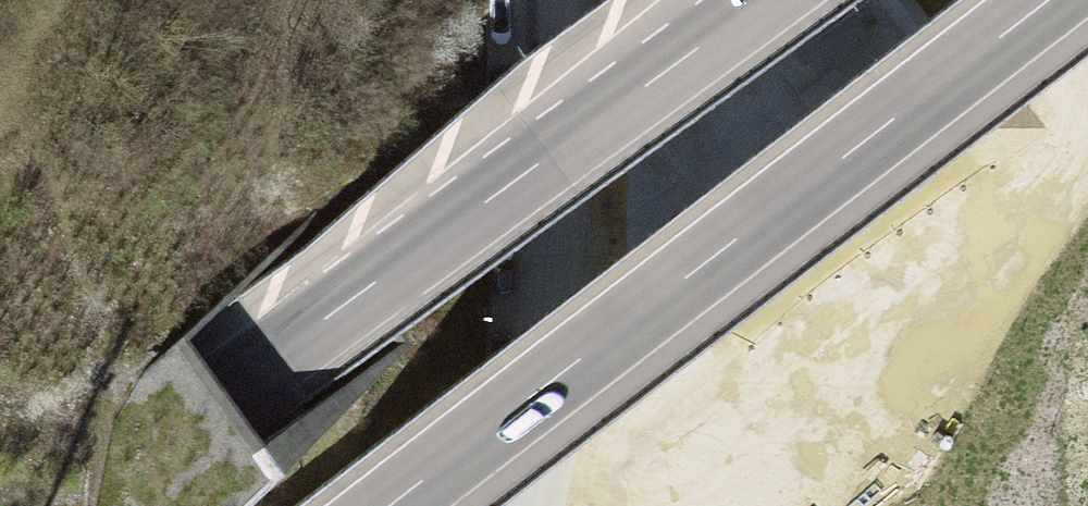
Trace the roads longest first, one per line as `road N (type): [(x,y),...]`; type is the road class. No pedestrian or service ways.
road 1 (motorway): [(774,0),(68,505)]
road 2 (motorway): [(389,505),(1045,0)]
road 3 (unclassified): [(536,505),(549,254),(547,0)]

